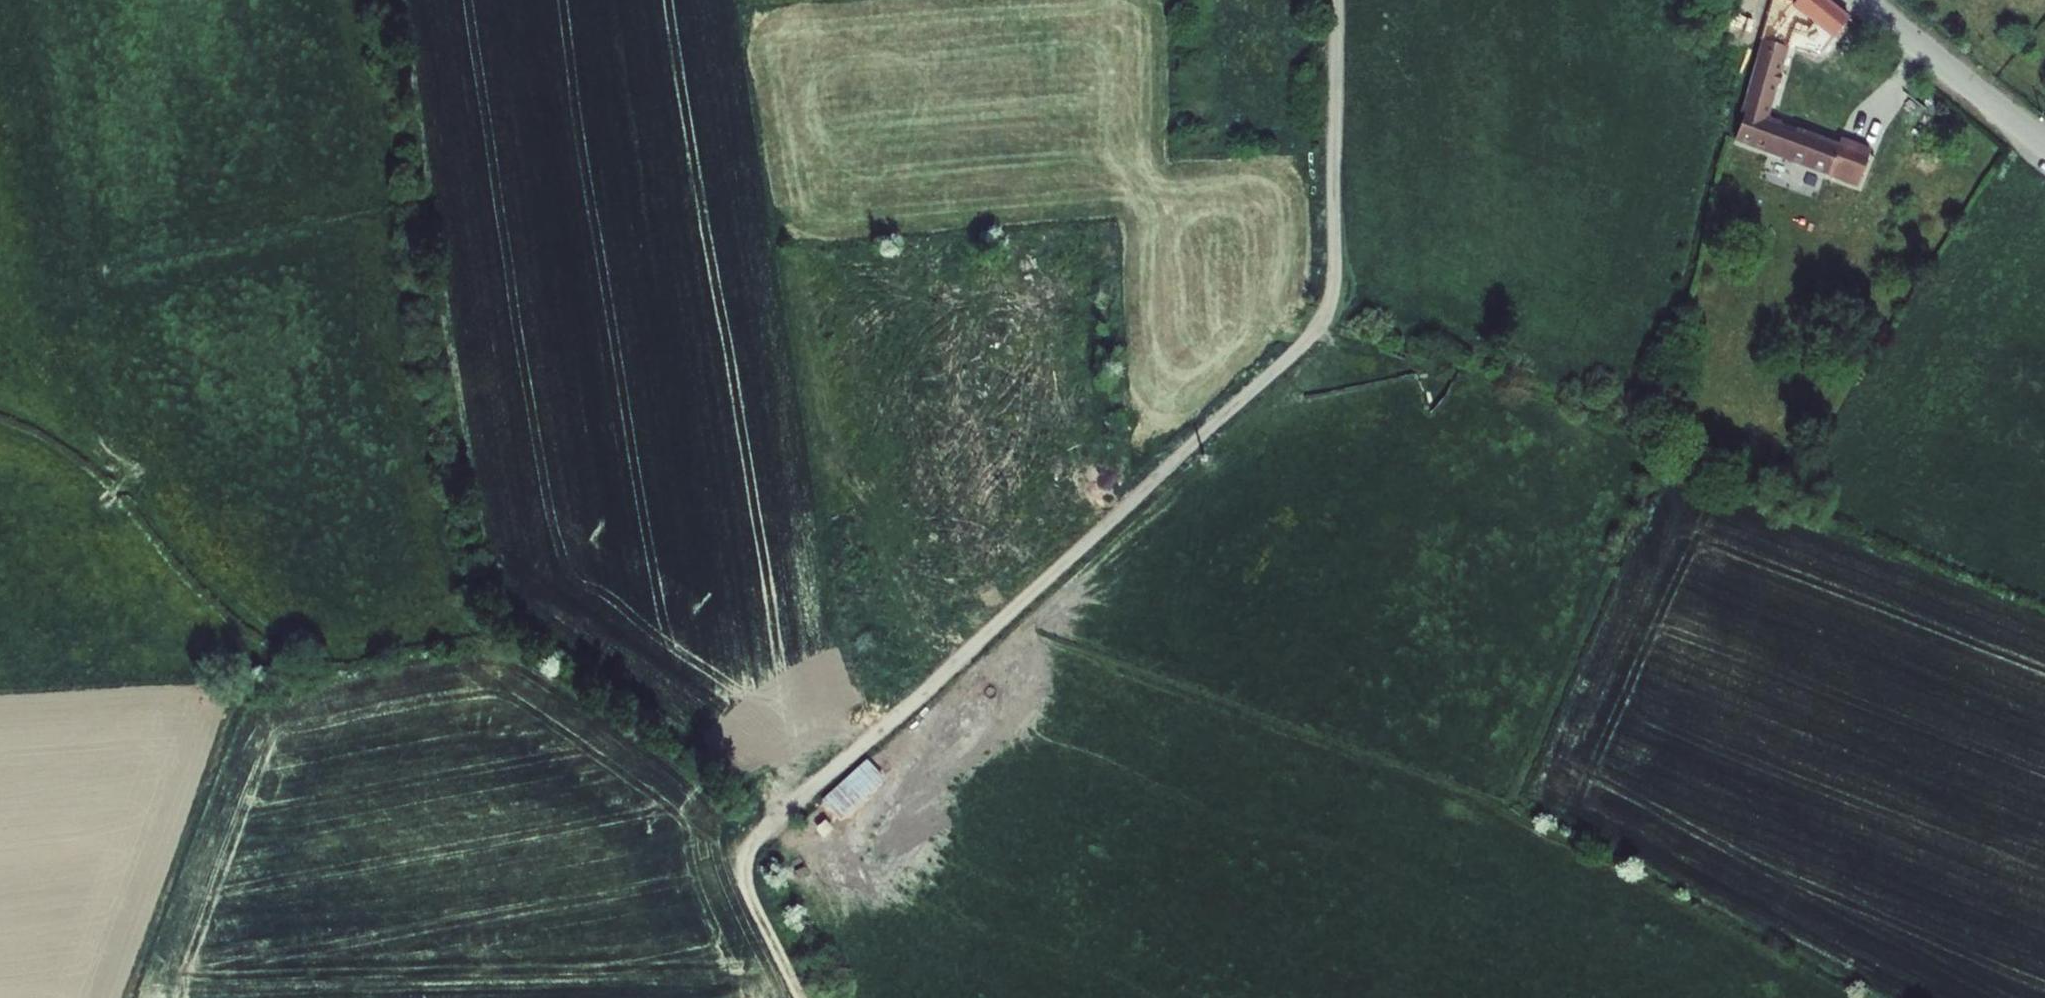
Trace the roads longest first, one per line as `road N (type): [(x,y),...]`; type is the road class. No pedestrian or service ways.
road 1 (track): [(1337,0),(1335,309),(745,852),(748,893),(800,997)]
road 2 (unclassified): [(2044,146),(1859,0)]

